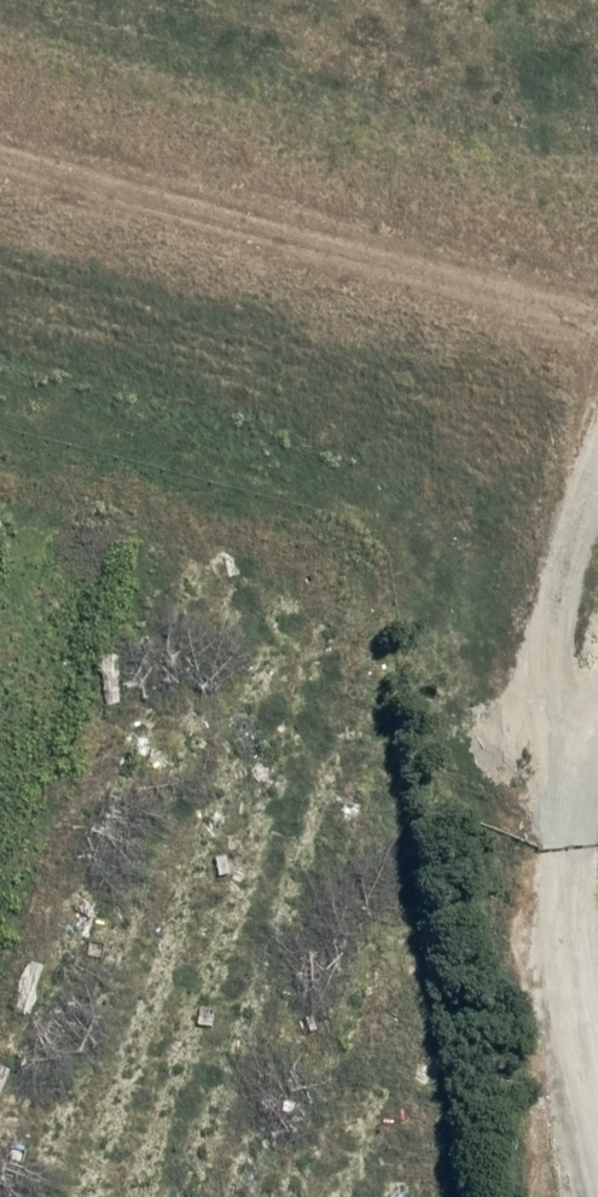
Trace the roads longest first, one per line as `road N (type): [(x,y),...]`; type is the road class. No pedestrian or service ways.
road 1 (track): [(0,154),(597,307)]
road 2 (track): [(568,873),(551,676),(563,574),(597,464)]
road 3 (unclassified): [(597,1034),(568,873)]

